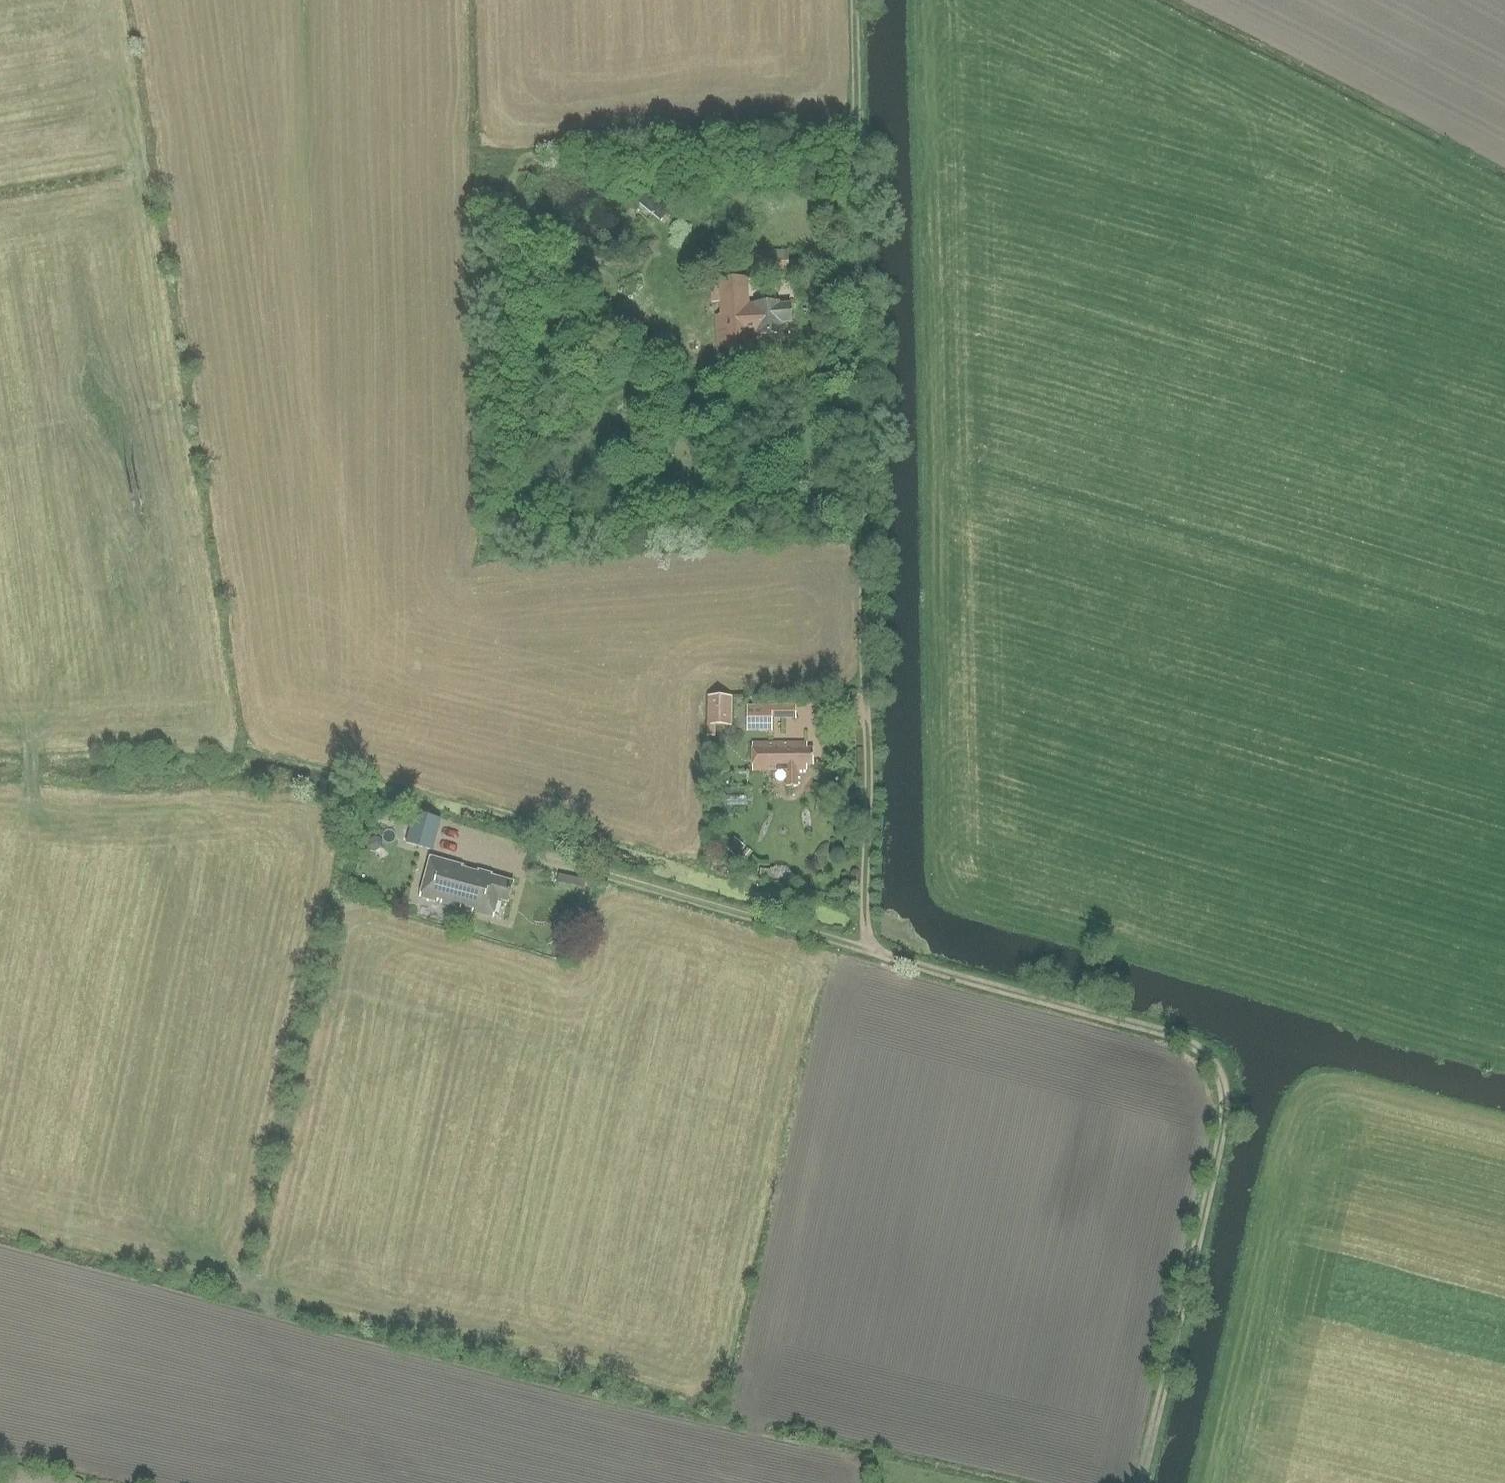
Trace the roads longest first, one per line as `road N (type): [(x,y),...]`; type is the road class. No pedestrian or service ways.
road 1 (track): [(1140,1482),(1227,1120),(1224,1084),(1213,1058),(1177,1041),(875,951),(838,0)]

